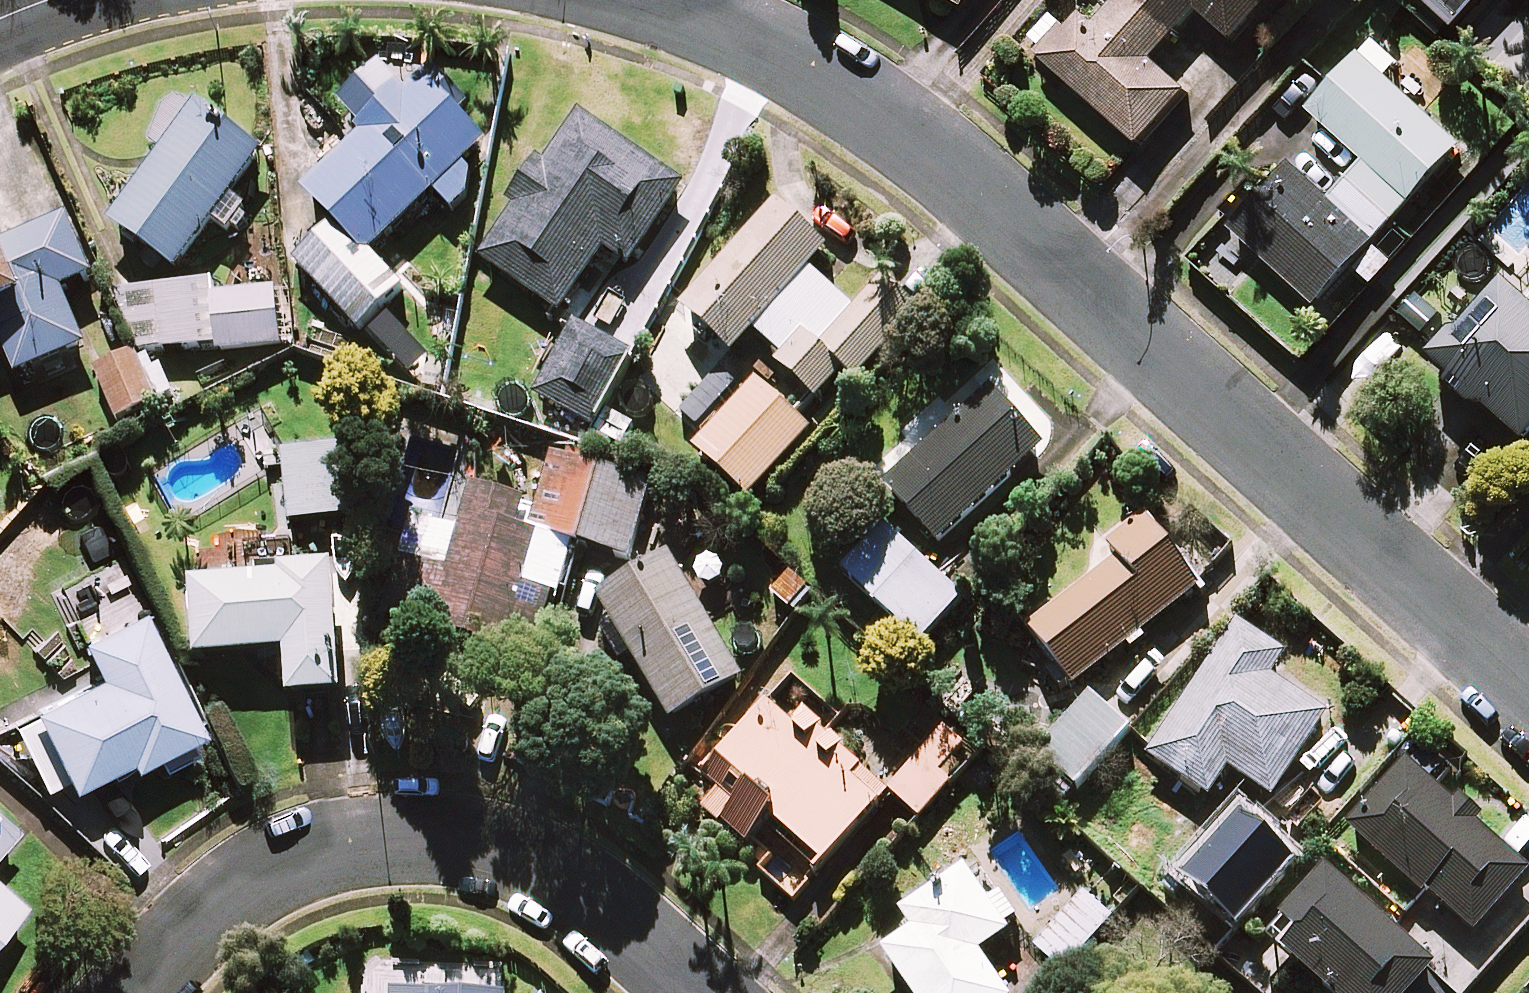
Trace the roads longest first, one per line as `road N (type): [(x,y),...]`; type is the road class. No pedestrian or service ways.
road 1 (residential): [(1528,684),(927,153),(786,57),(654,0)]
road 2 (residential): [(699,992),(554,872),(498,846),(433,835),(373,836),(305,852),(254,878),(138,992)]

